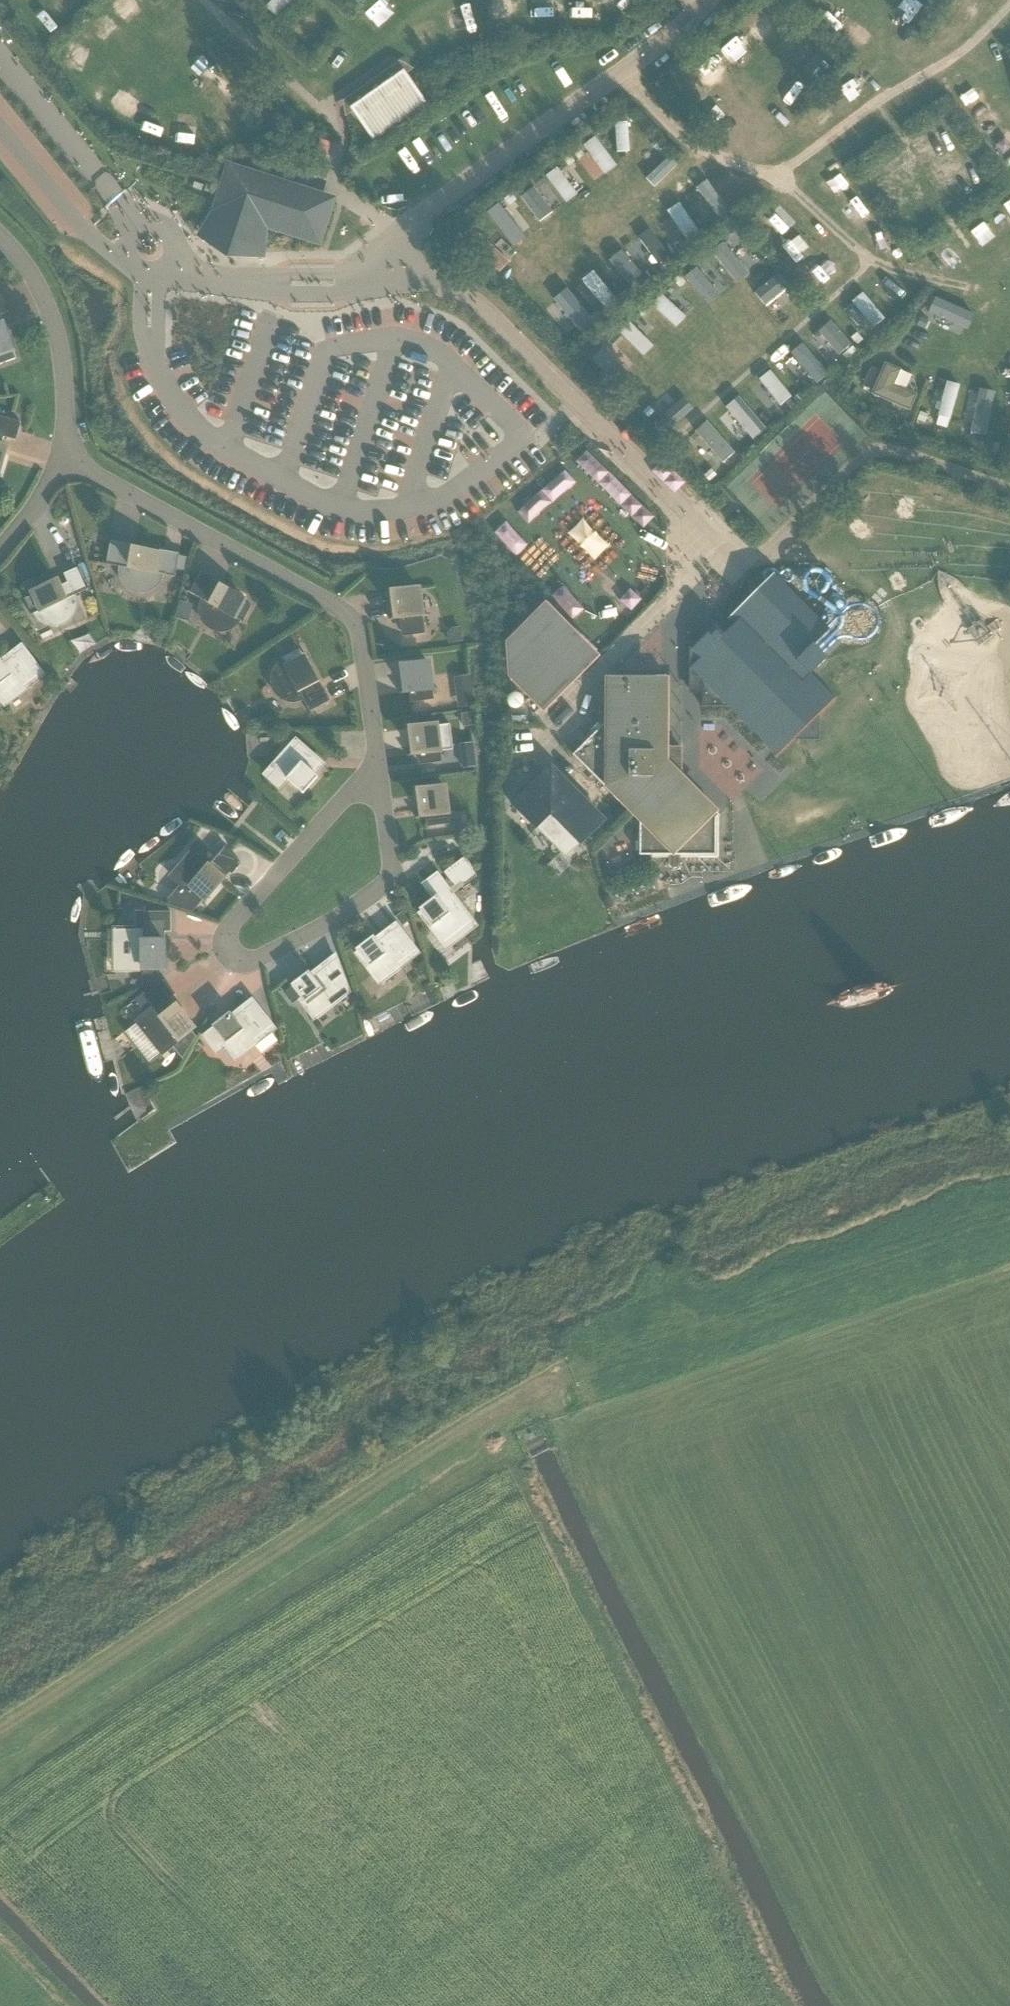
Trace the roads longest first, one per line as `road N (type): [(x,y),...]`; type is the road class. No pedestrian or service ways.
road 1 (residential): [(1009,490),(873,446),(760,556),(736,556),(467,300),(384,270)]
road 2 (residential): [(384,270),(314,283),(249,282),(176,266),(150,248),(0,58)]
road 3 (residential): [(62,461),(344,615),(359,636),(376,770)]
road 4 (residential): [(384,270),(420,217),(711,0)]
road 5 (residential): [(376,770),(390,873),(382,889),(253,964),(231,960),(226,928),(290,856)]
road 6 (residential): [(0,242),(41,298),(58,348),(62,461)]
road 7 (residential): [(290,856),(376,770)]

